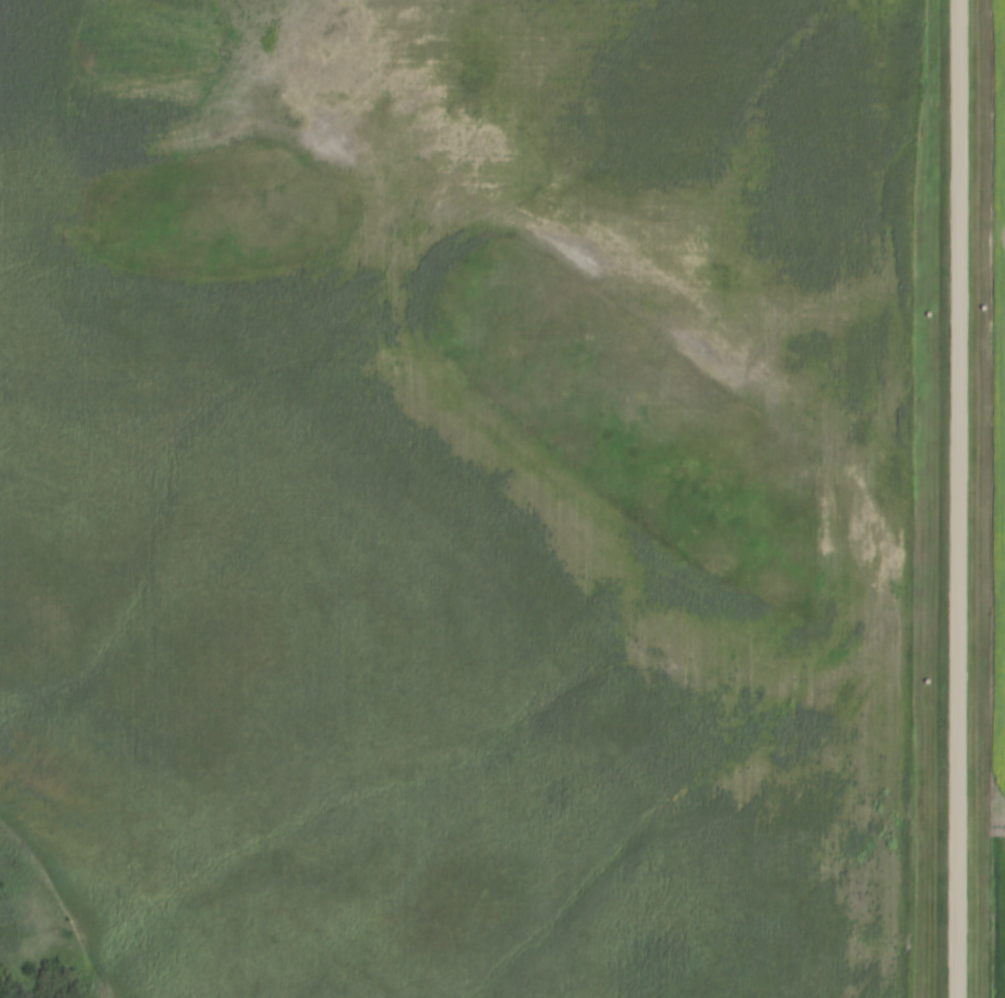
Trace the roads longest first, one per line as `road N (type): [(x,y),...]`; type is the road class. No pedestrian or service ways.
road 1 (tertiary): [(953,997),(956,0)]

